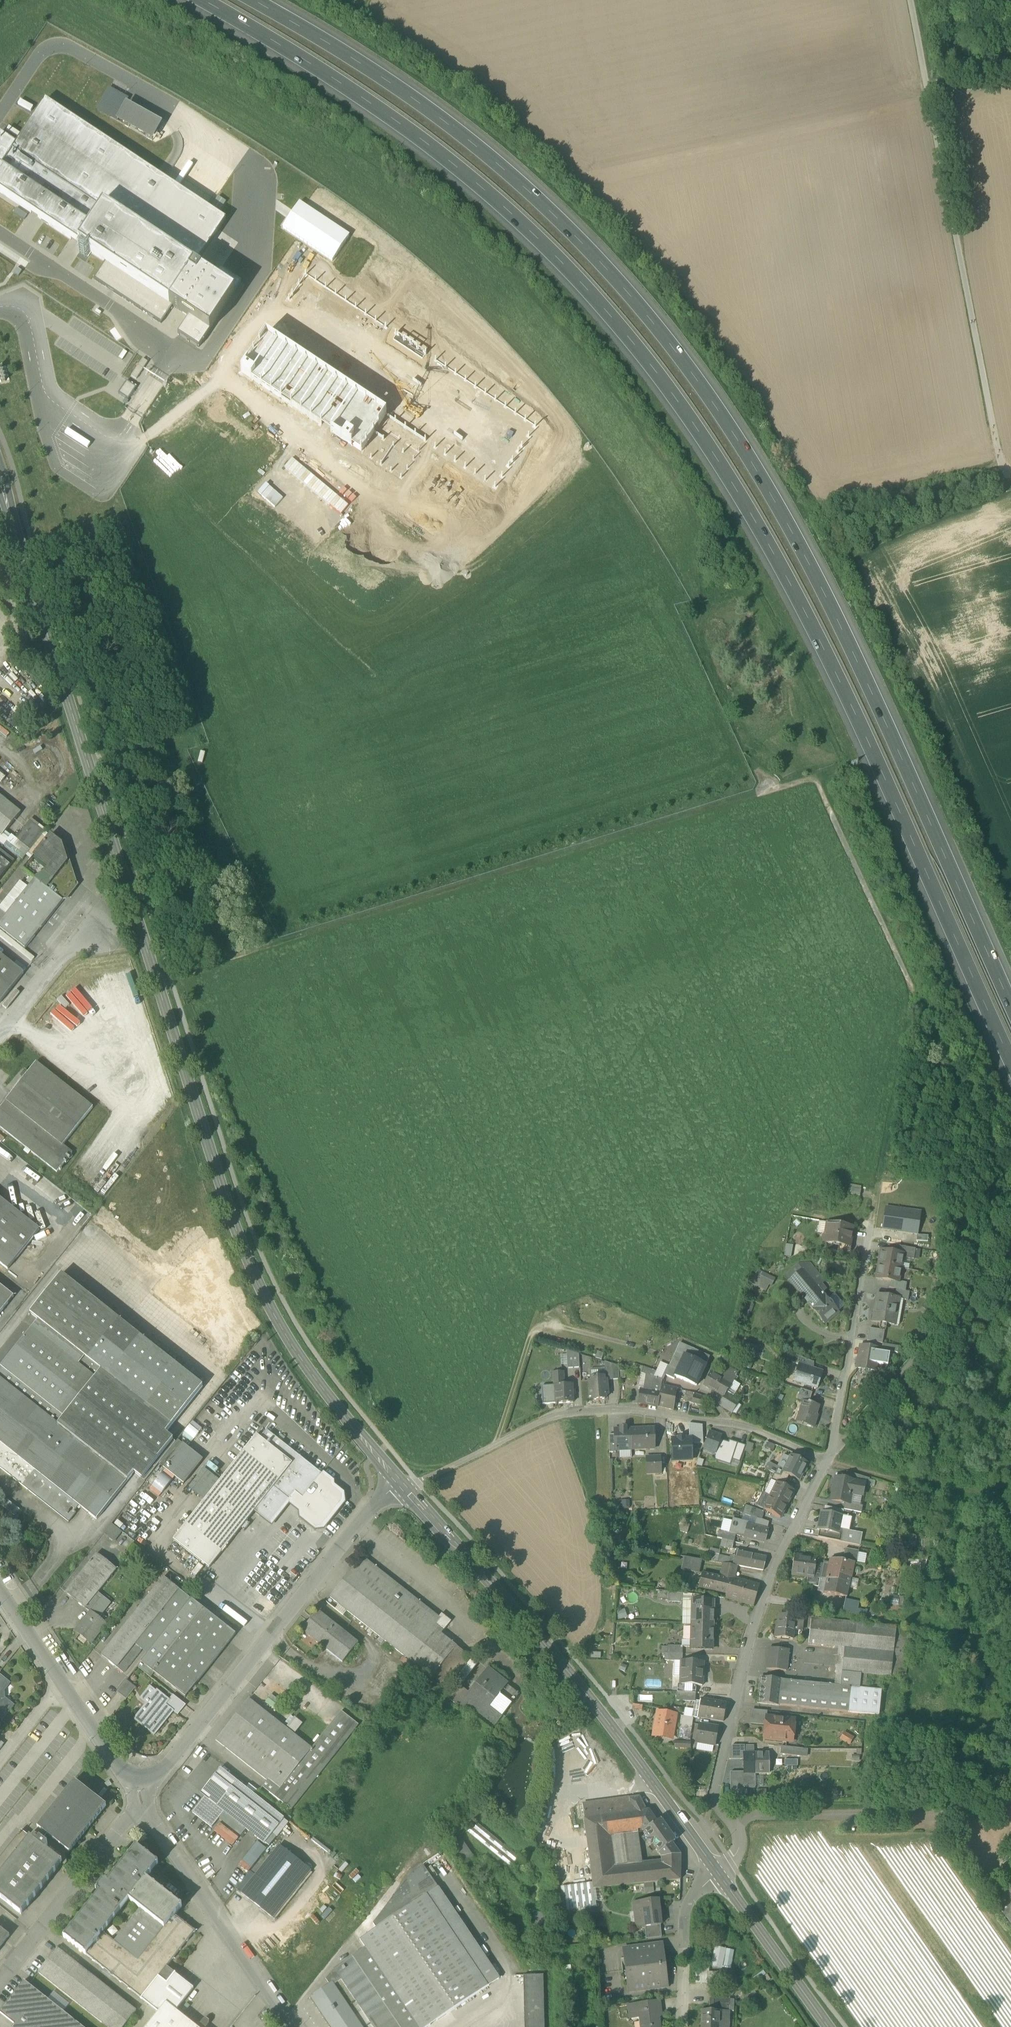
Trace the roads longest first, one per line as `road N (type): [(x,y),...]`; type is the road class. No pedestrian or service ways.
road 1 (motorway): [(201,0),(376,105),(452,164),(538,240),(629,338),(696,428),(805,613),(1010,1062)]
road 2 (motorway): [(1010,1006),(828,601),(722,416),(672,348),(559,222),(463,137),(386,80),(250,0)]
road 3 (track): [(157,980),(813,776),(910,986),(874,1193)]
road 4 (secondary): [(0,490),(245,1253),(289,1340),(400,1485)]
road 5 (secondary): [(400,1485),(591,1704),(718,1873)]
road 6 (track): [(1010,473),(1003,473),(909,0)]
road 7 (residential): [(828,1461),(755,1430),(628,1409),(545,1420),(400,1485)]
road 8 (unclassified): [(828,1461),(748,1638),(715,1792),(741,1843),(718,1873)]
road 9 (unclassified): [(400,1485),(377,1501),(138,1795)]
road 10 (unclassified): [(138,1795),(296,2026)]
road 11 (unclassified): [(1010,1257),(832,1454)]
road 12 (residential): [(832,1454),(874,1193)]
road 13 (unclassified): [(0,1588),(138,1795)]
road 14 (unclassified): [(138,1795),(0,1985)]
road 15 (track): [(828,1461),(914,1489),(948,1486),(1010,1510)]
road 16 (secondary): [(718,1873),(828,2026)]
road 17 (residential): [(718,1873),(686,1903),(682,2026)]
road 18 (unclassified): [(0,1039),(88,927)]

